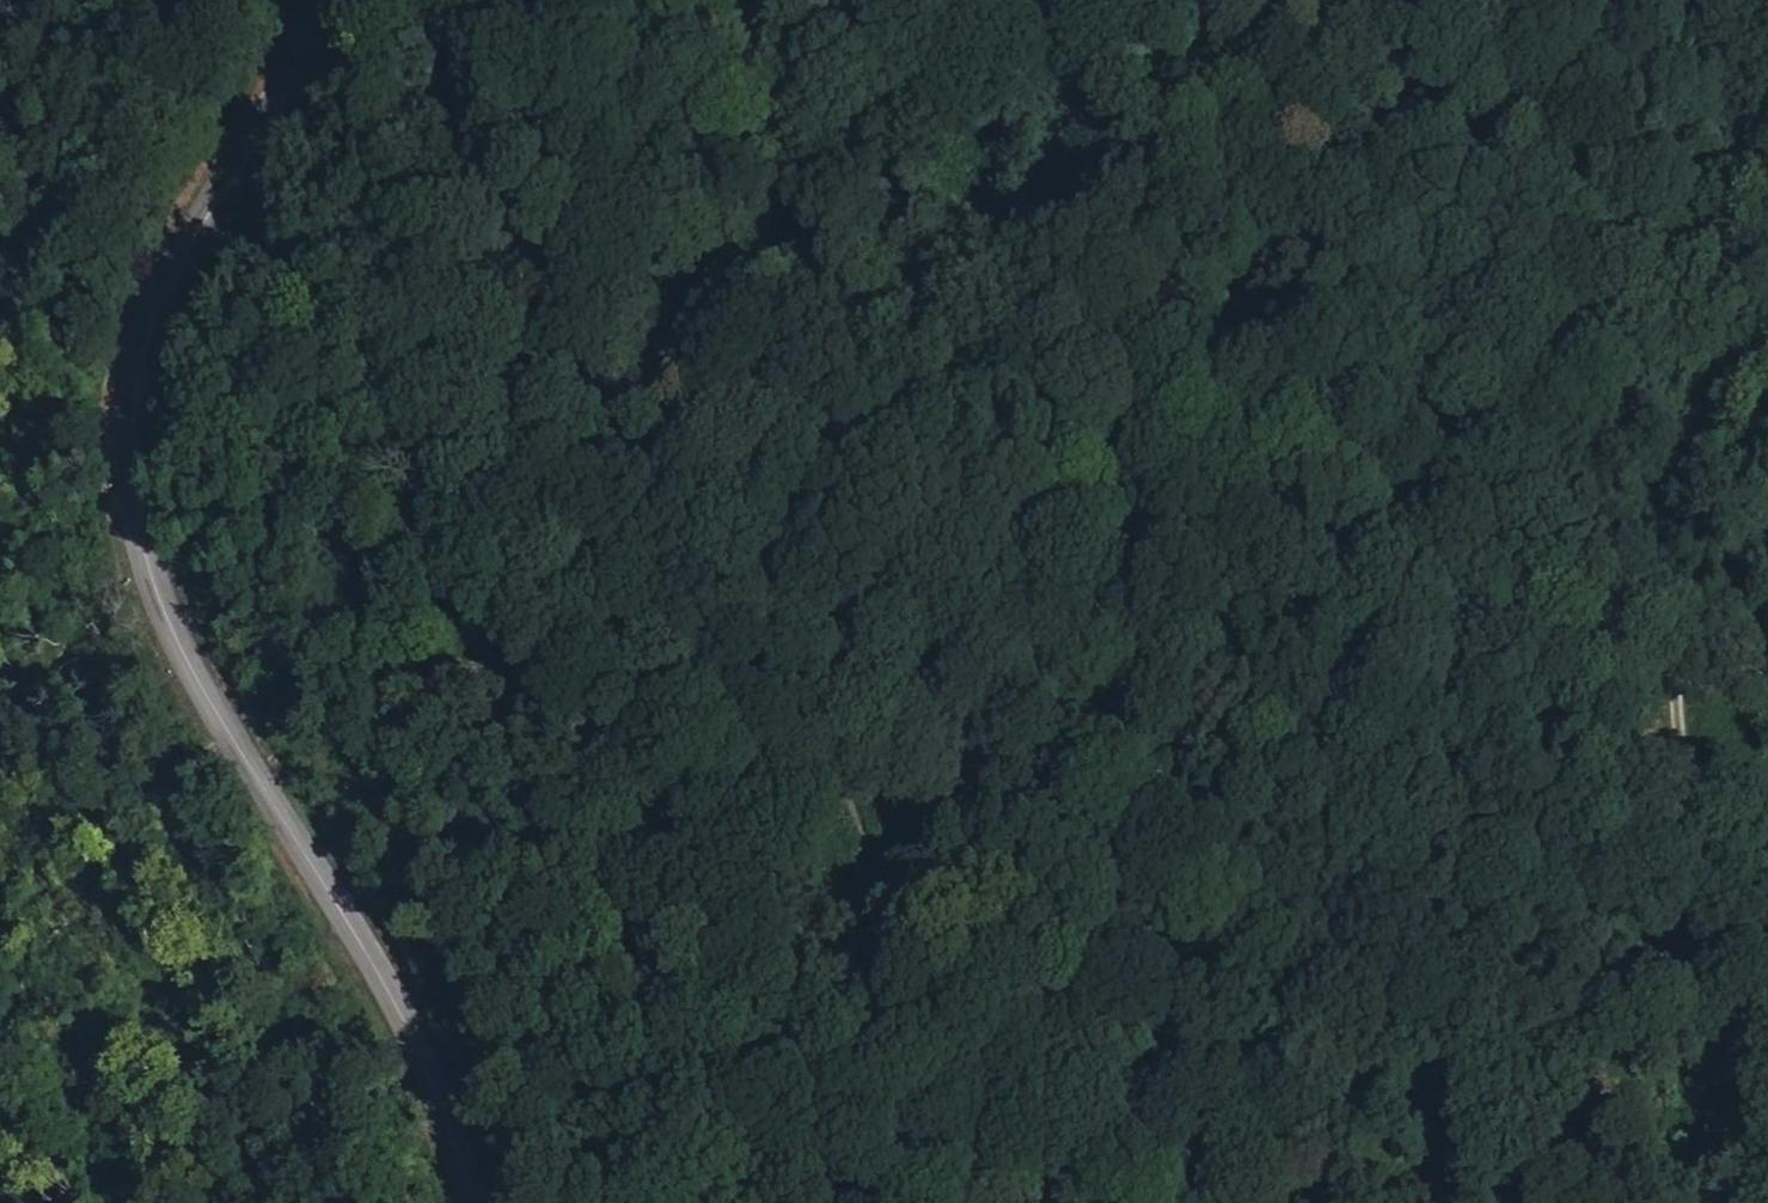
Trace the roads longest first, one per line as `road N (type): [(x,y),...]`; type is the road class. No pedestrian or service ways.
road 1 (tertiary): [(458,1202),(404,1030),(188,654),(144,551),(128,469),(140,390),(172,281),(325,0)]
road 2 (track): [(1746,1202),(1715,1031),(1685,735),(1682,476),(1737,373),(1767,350)]

